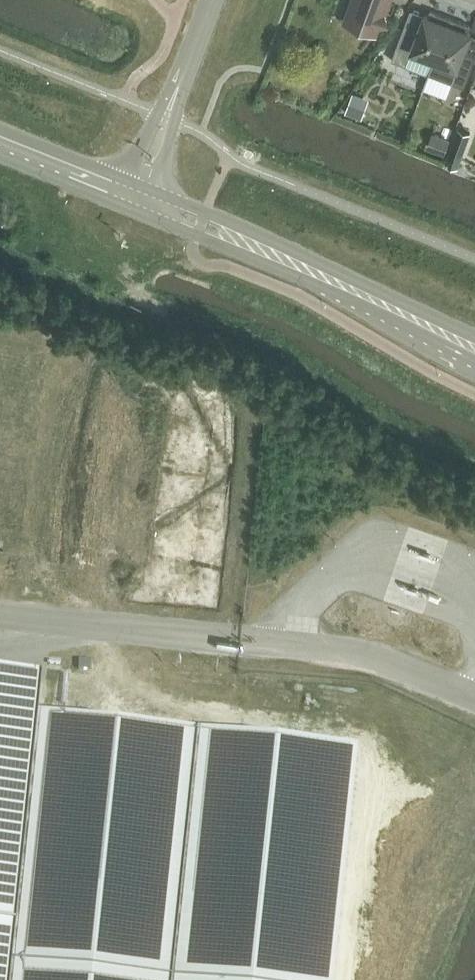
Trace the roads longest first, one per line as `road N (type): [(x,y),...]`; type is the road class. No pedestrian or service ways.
road 1 (unclassified): [(474,697),(377,658),(246,641)]
road 2 (unclassified): [(135,194),(214,0)]
road 3 (secondary): [(322,279),(135,194)]
road 4 (secondary): [(322,279),(474,344)]
road 5 (secondary): [(135,194),(0,142)]

